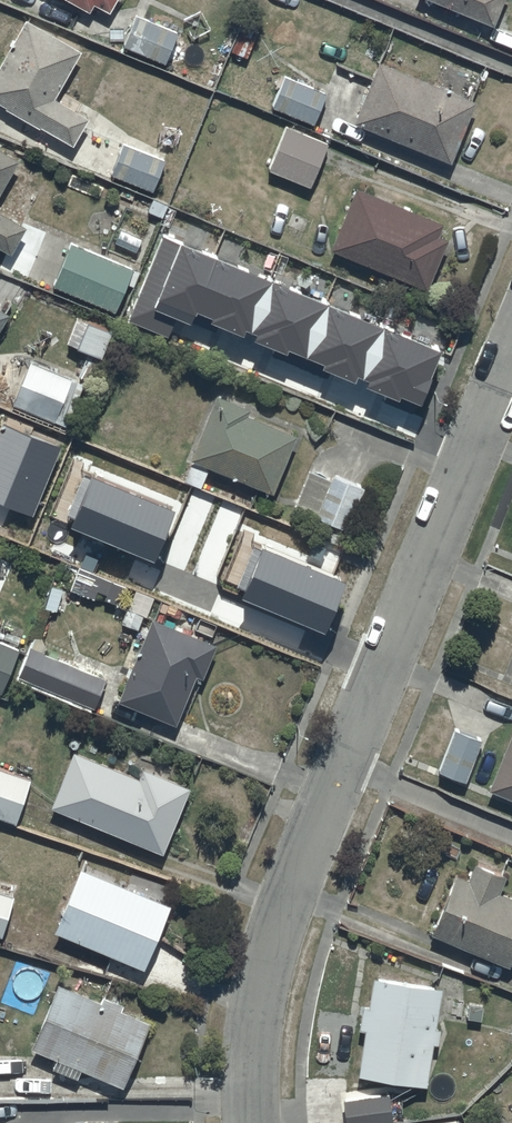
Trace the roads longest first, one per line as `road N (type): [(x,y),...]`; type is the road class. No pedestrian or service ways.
road 1 (residential): [(254,1122),(246,1063),(287,883),(511,349)]

